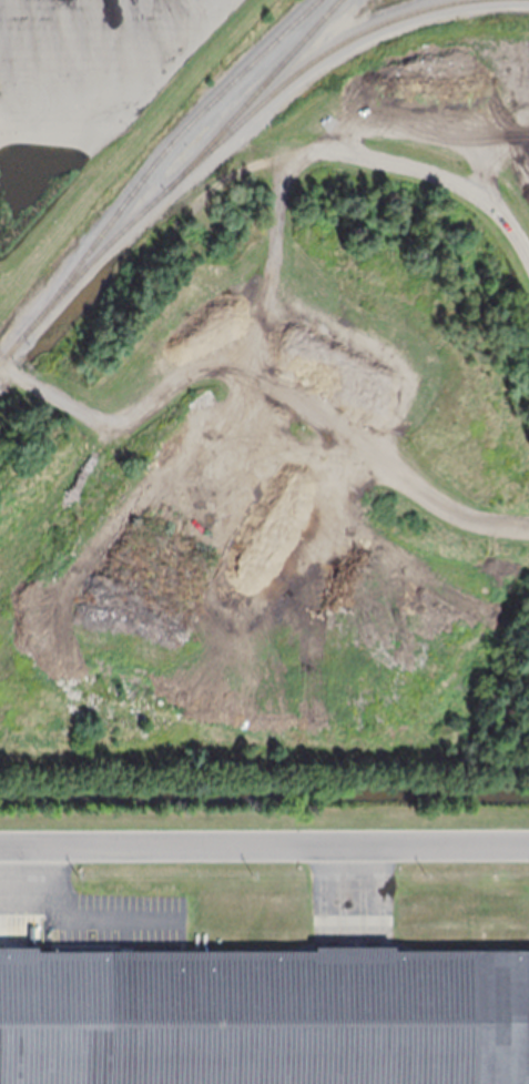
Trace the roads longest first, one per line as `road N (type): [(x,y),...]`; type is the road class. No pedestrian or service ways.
road 1 (residential): [(0,845),(528,845)]

